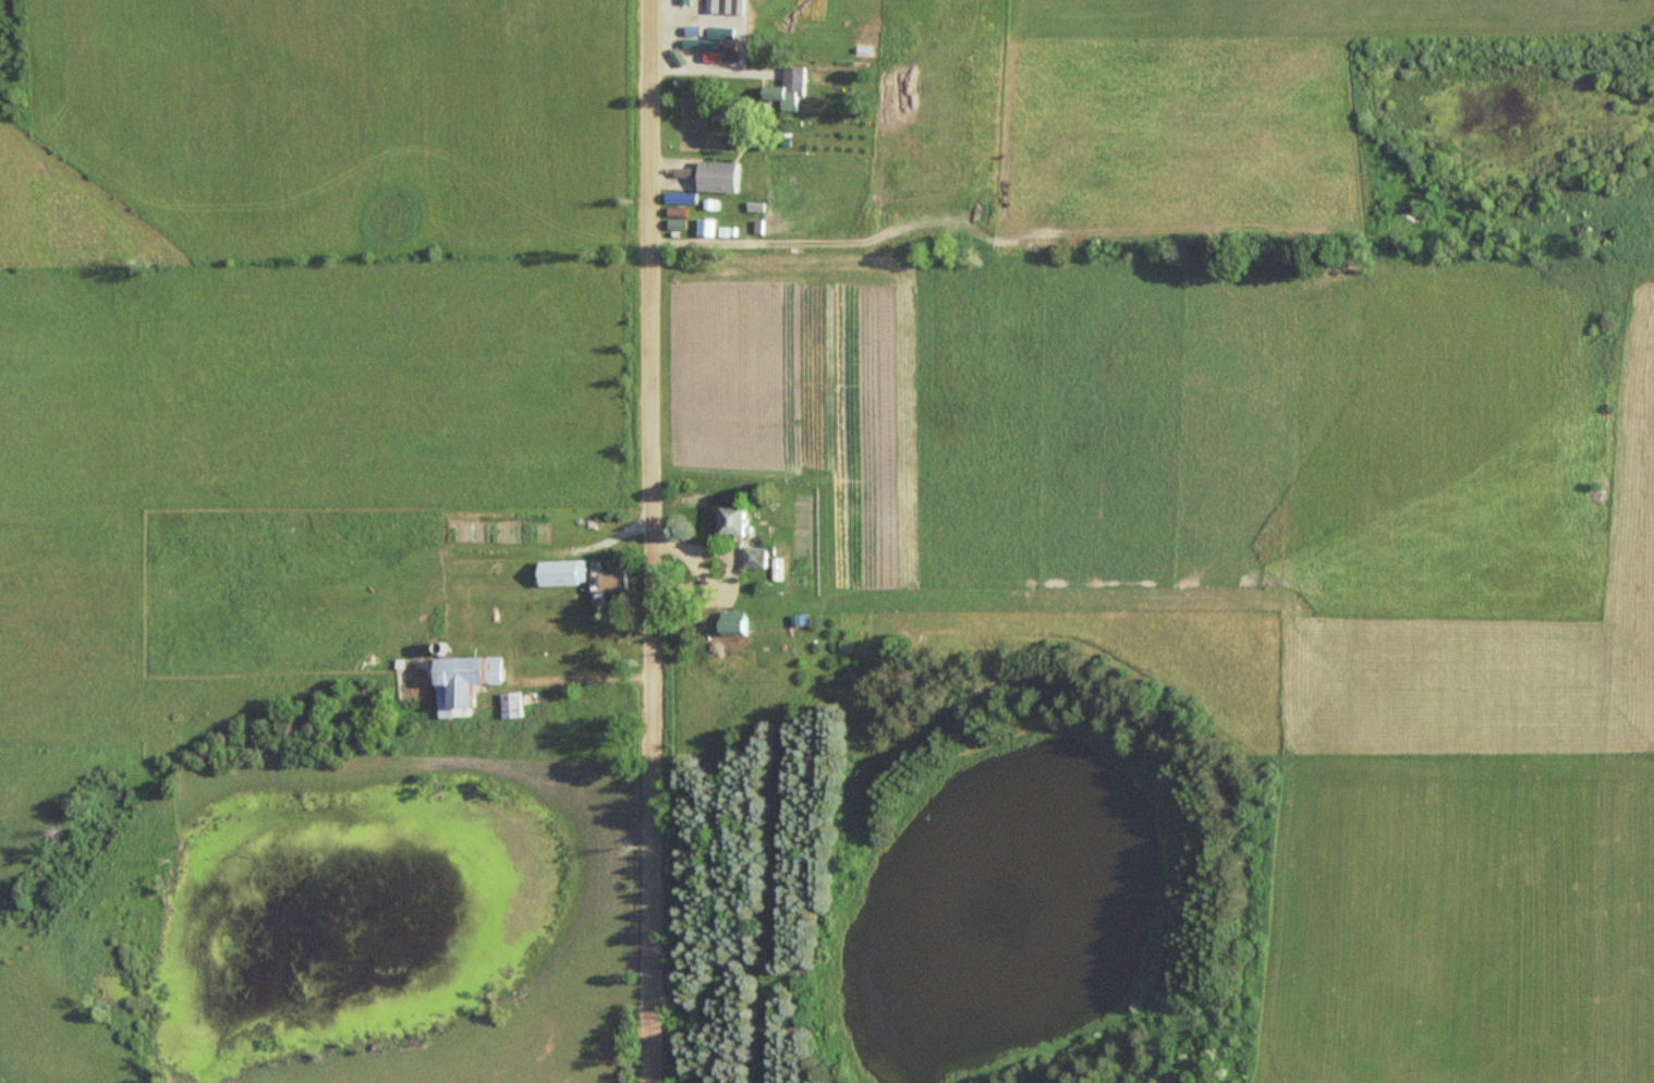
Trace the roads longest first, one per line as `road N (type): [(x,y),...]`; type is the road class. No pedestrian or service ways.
road 1 (residential): [(658,1082),(656,0)]

